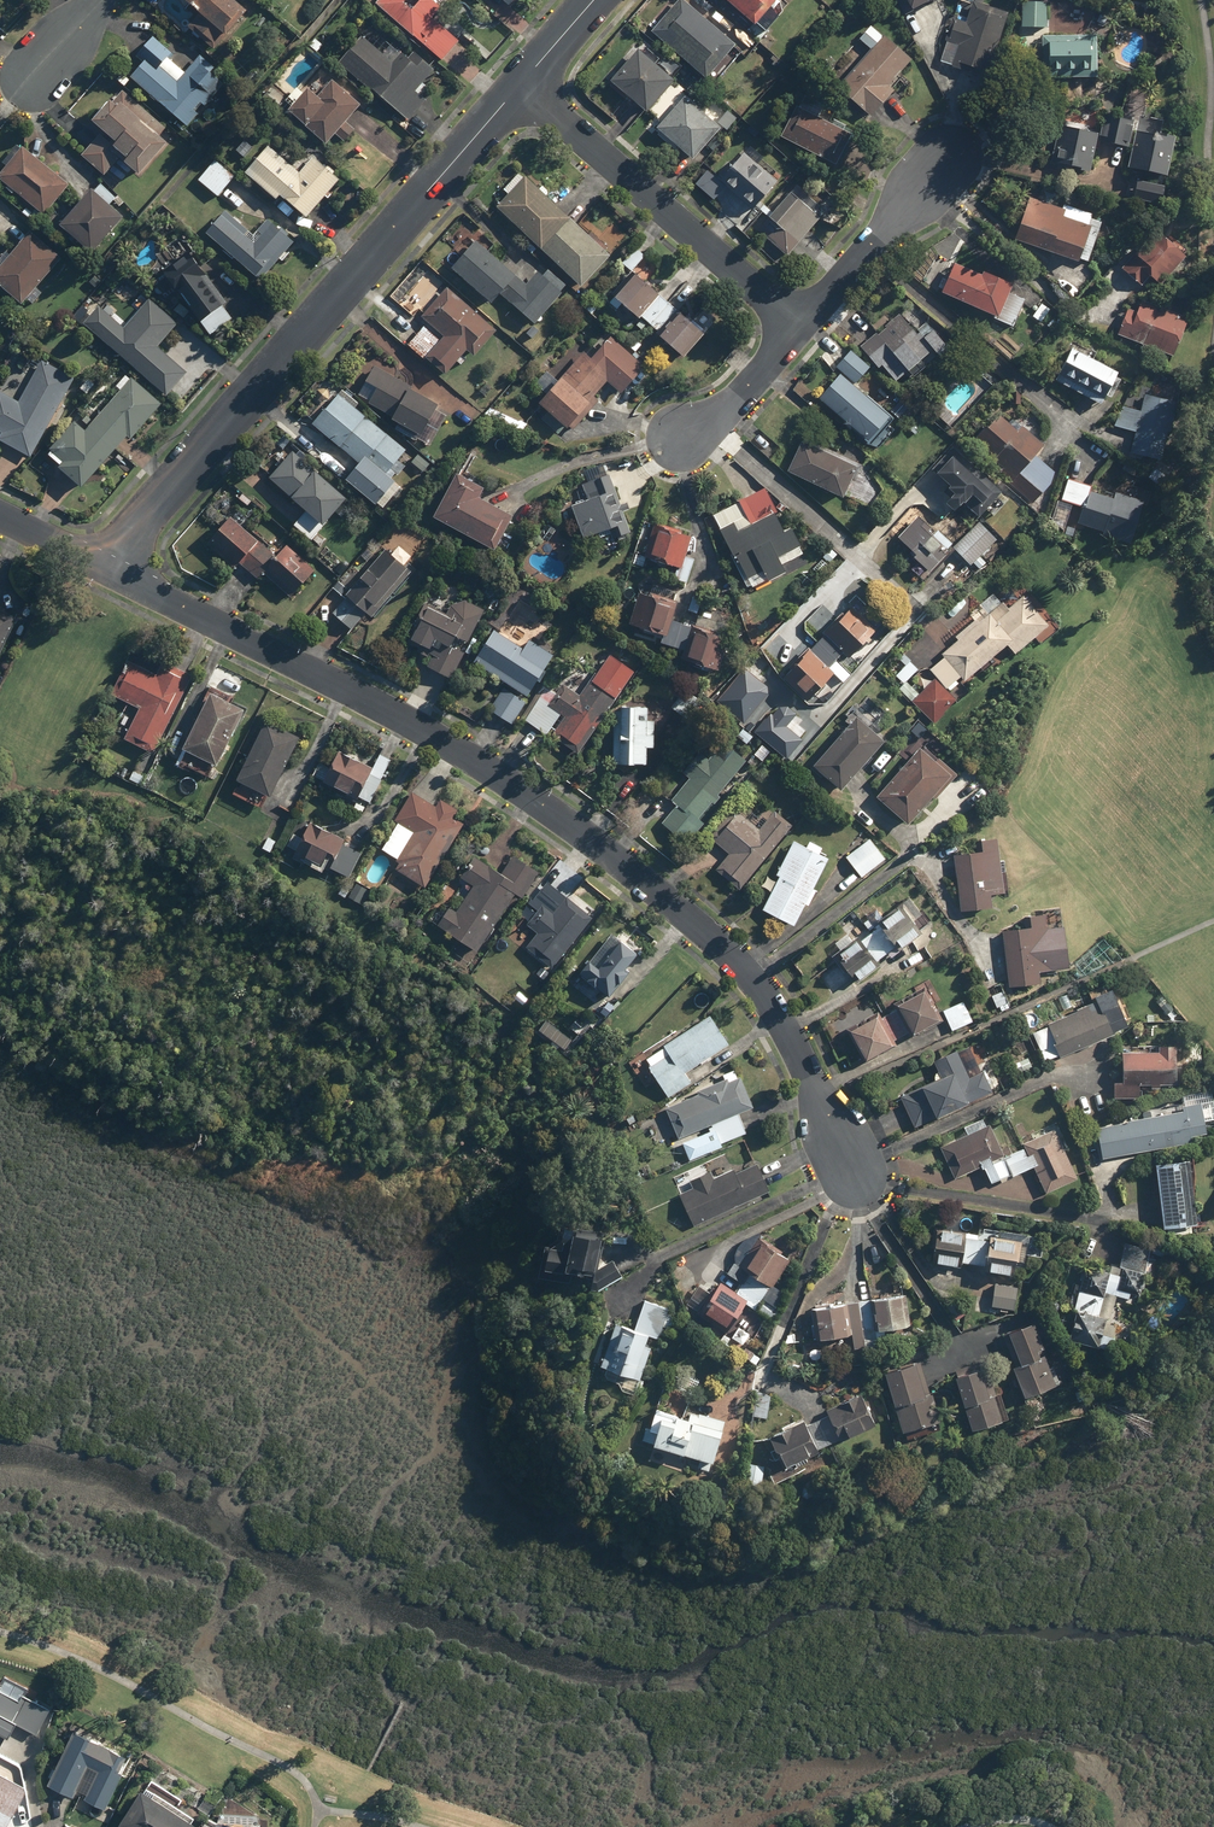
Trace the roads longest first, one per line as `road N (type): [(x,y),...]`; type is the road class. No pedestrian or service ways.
road 1 (residential): [(103,565),(469,757),(627,867),(741,964),(858,1175)]
road 2 (residential): [(523,87),(103,565)]
road 3 (residential): [(523,87),(799,321)]
road 4 (residential): [(799,321),(957,142)]
road 5 (residential): [(681,438),(712,420),(799,321)]

